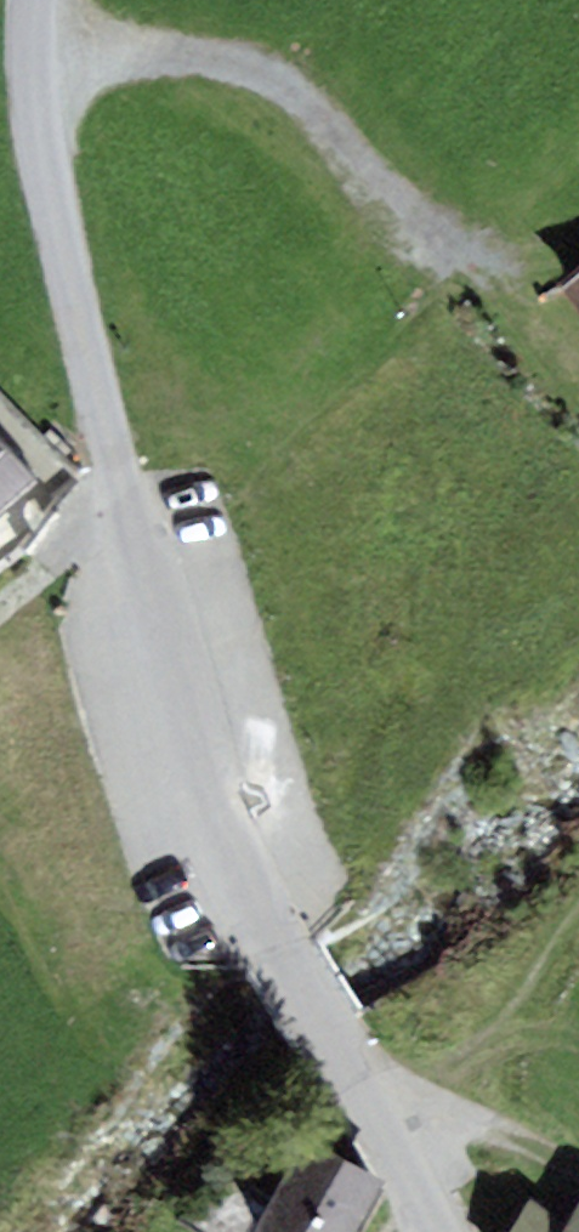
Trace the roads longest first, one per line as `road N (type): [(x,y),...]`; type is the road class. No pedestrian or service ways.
road 1 (tertiary): [(437,1231),(289,950),(97,392)]
road 2 (unclassified): [(97,392),(39,144),(33,0)]
road 3 (track): [(578,1174),(494,1128),(360,1084)]

